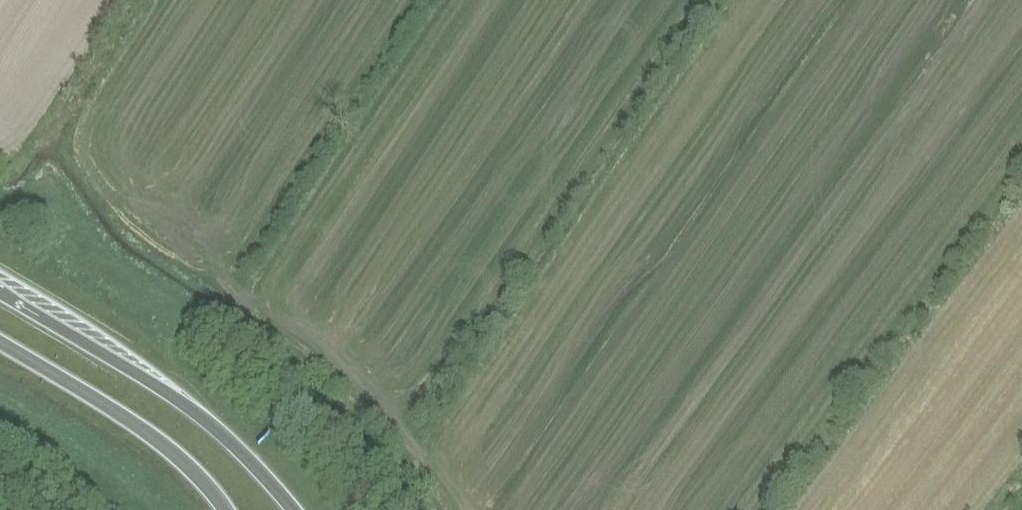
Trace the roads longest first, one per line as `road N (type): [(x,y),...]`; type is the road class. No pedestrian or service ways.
road 1 (trunk): [(293,509),(206,422),(0,291)]
road 2 (trunk): [(0,340),(157,439),(227,509)]

